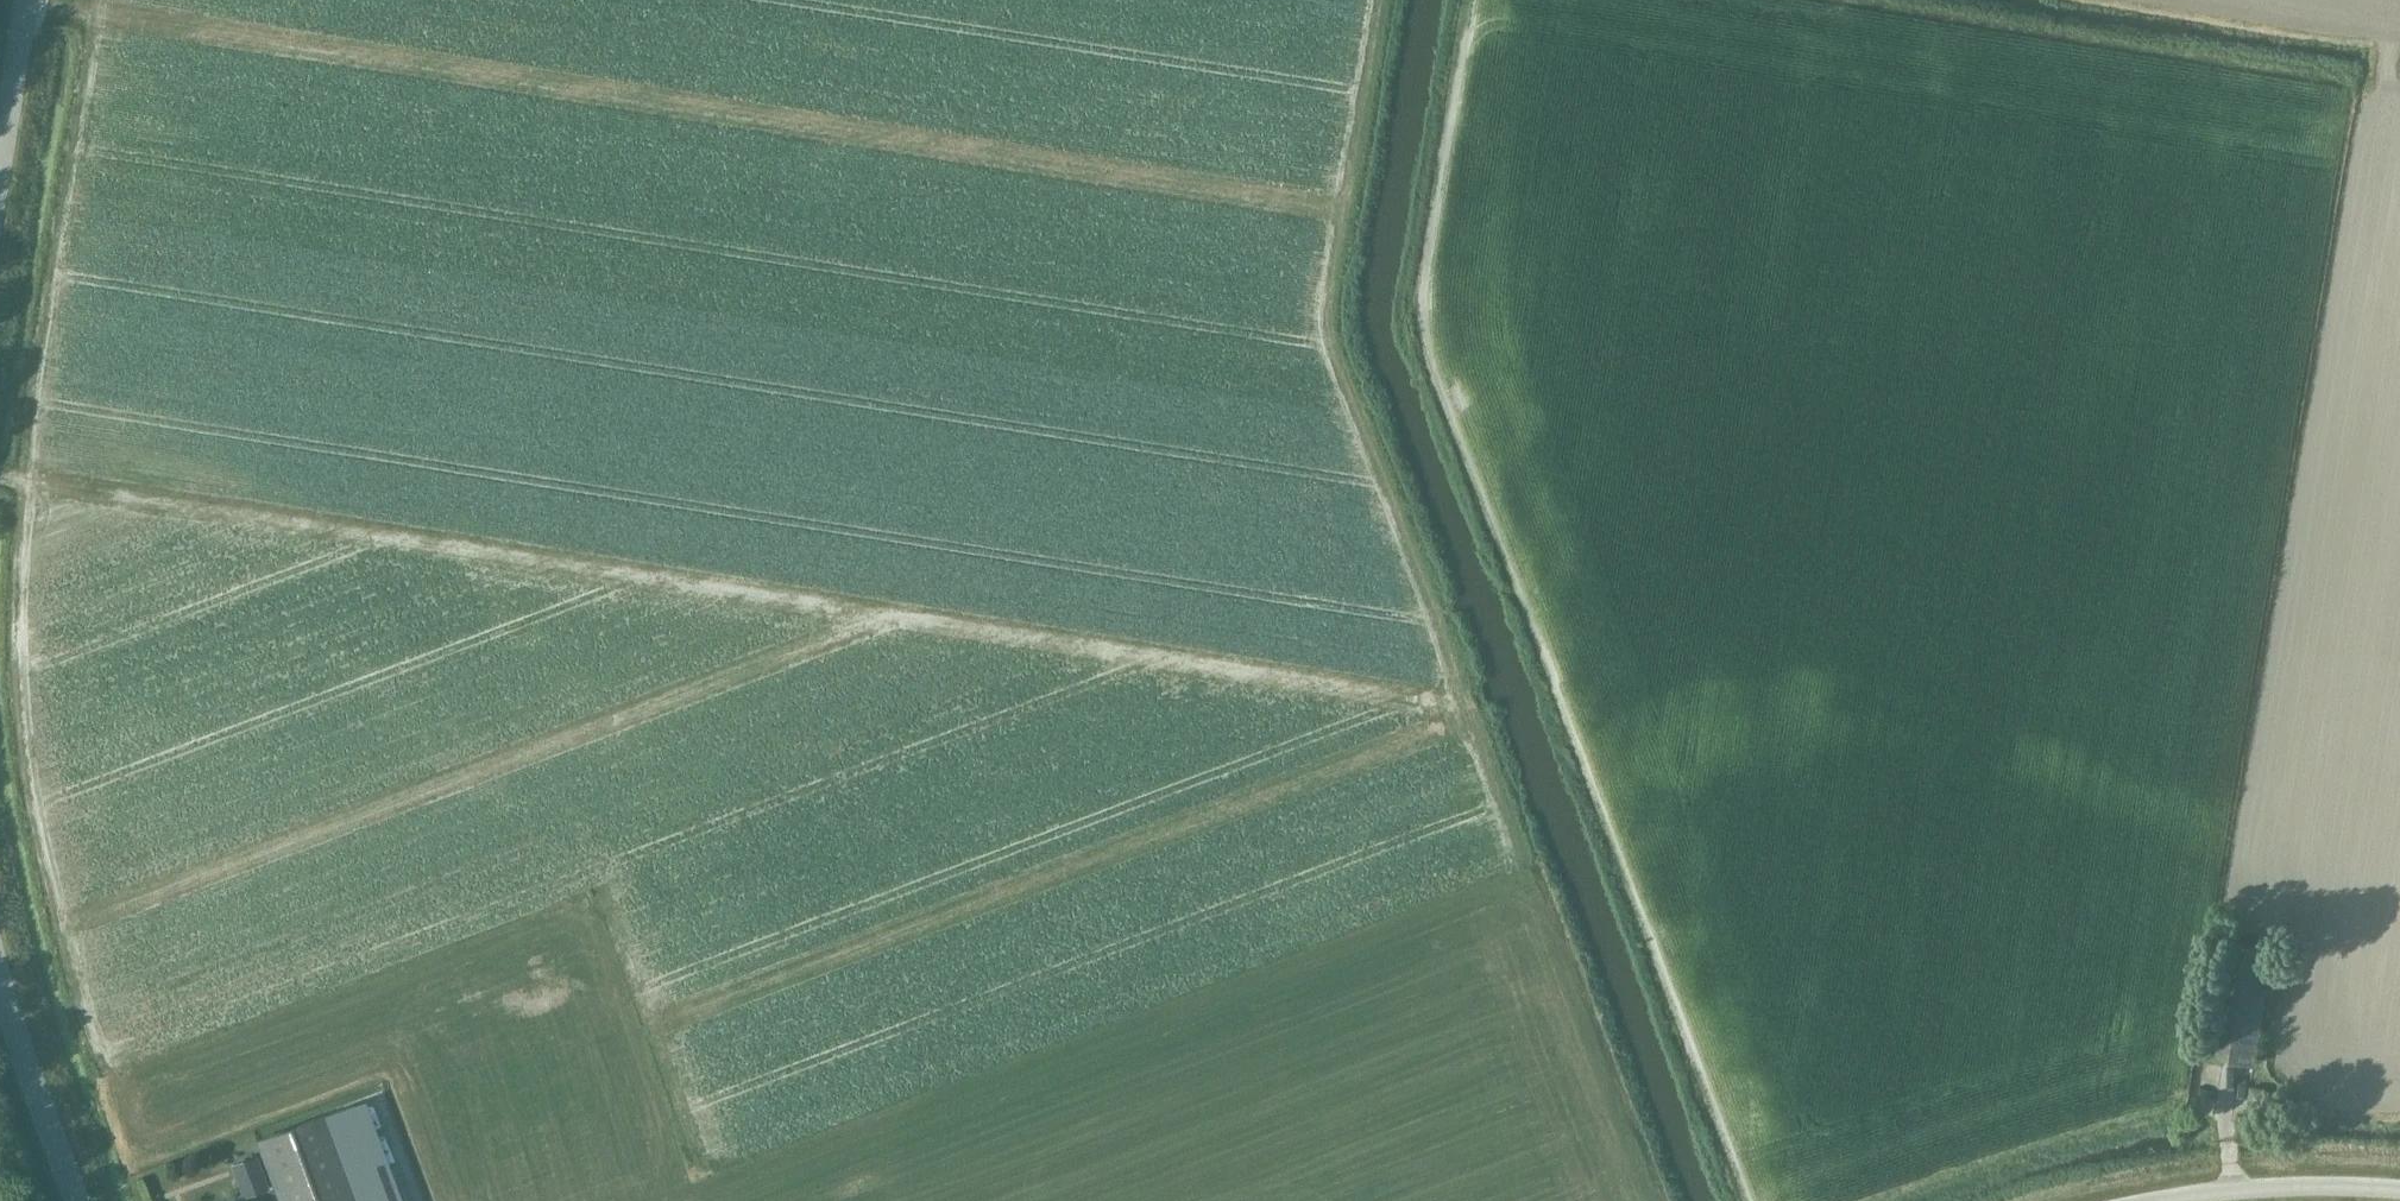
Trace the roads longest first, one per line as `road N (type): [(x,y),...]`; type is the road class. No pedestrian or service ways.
road 1 (unclassified): [(80,1200),(0,969)]
road 2 (unclassified): [(2170,1200),(2251,1191),(2399,1192)]
road 3 (unclassified): [(0,167),(27,0)]

